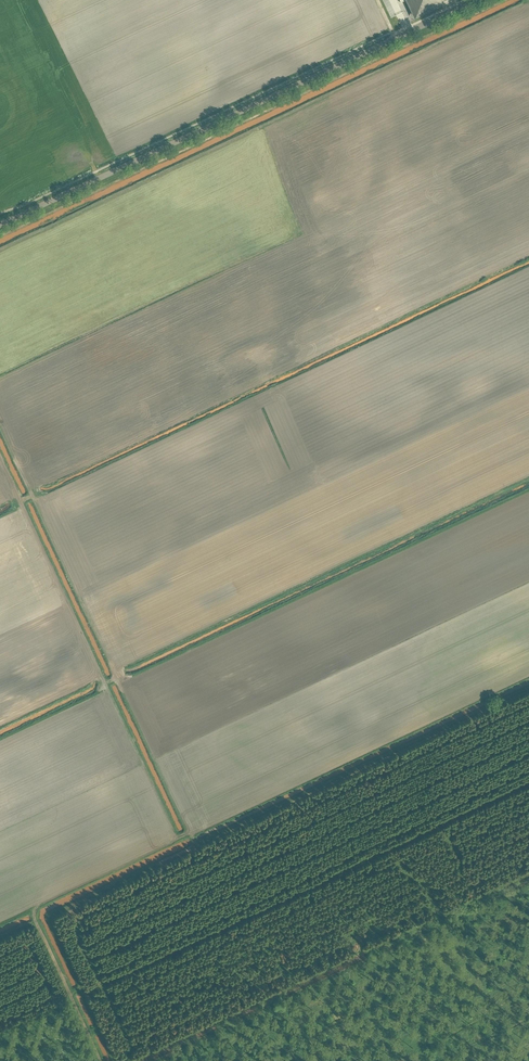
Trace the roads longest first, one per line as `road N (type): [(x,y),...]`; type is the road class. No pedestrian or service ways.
road 1 (tertiary): [(0,225),(477,0)]
road 2 (track): [(102,1060),(34,912),(187,835)]

